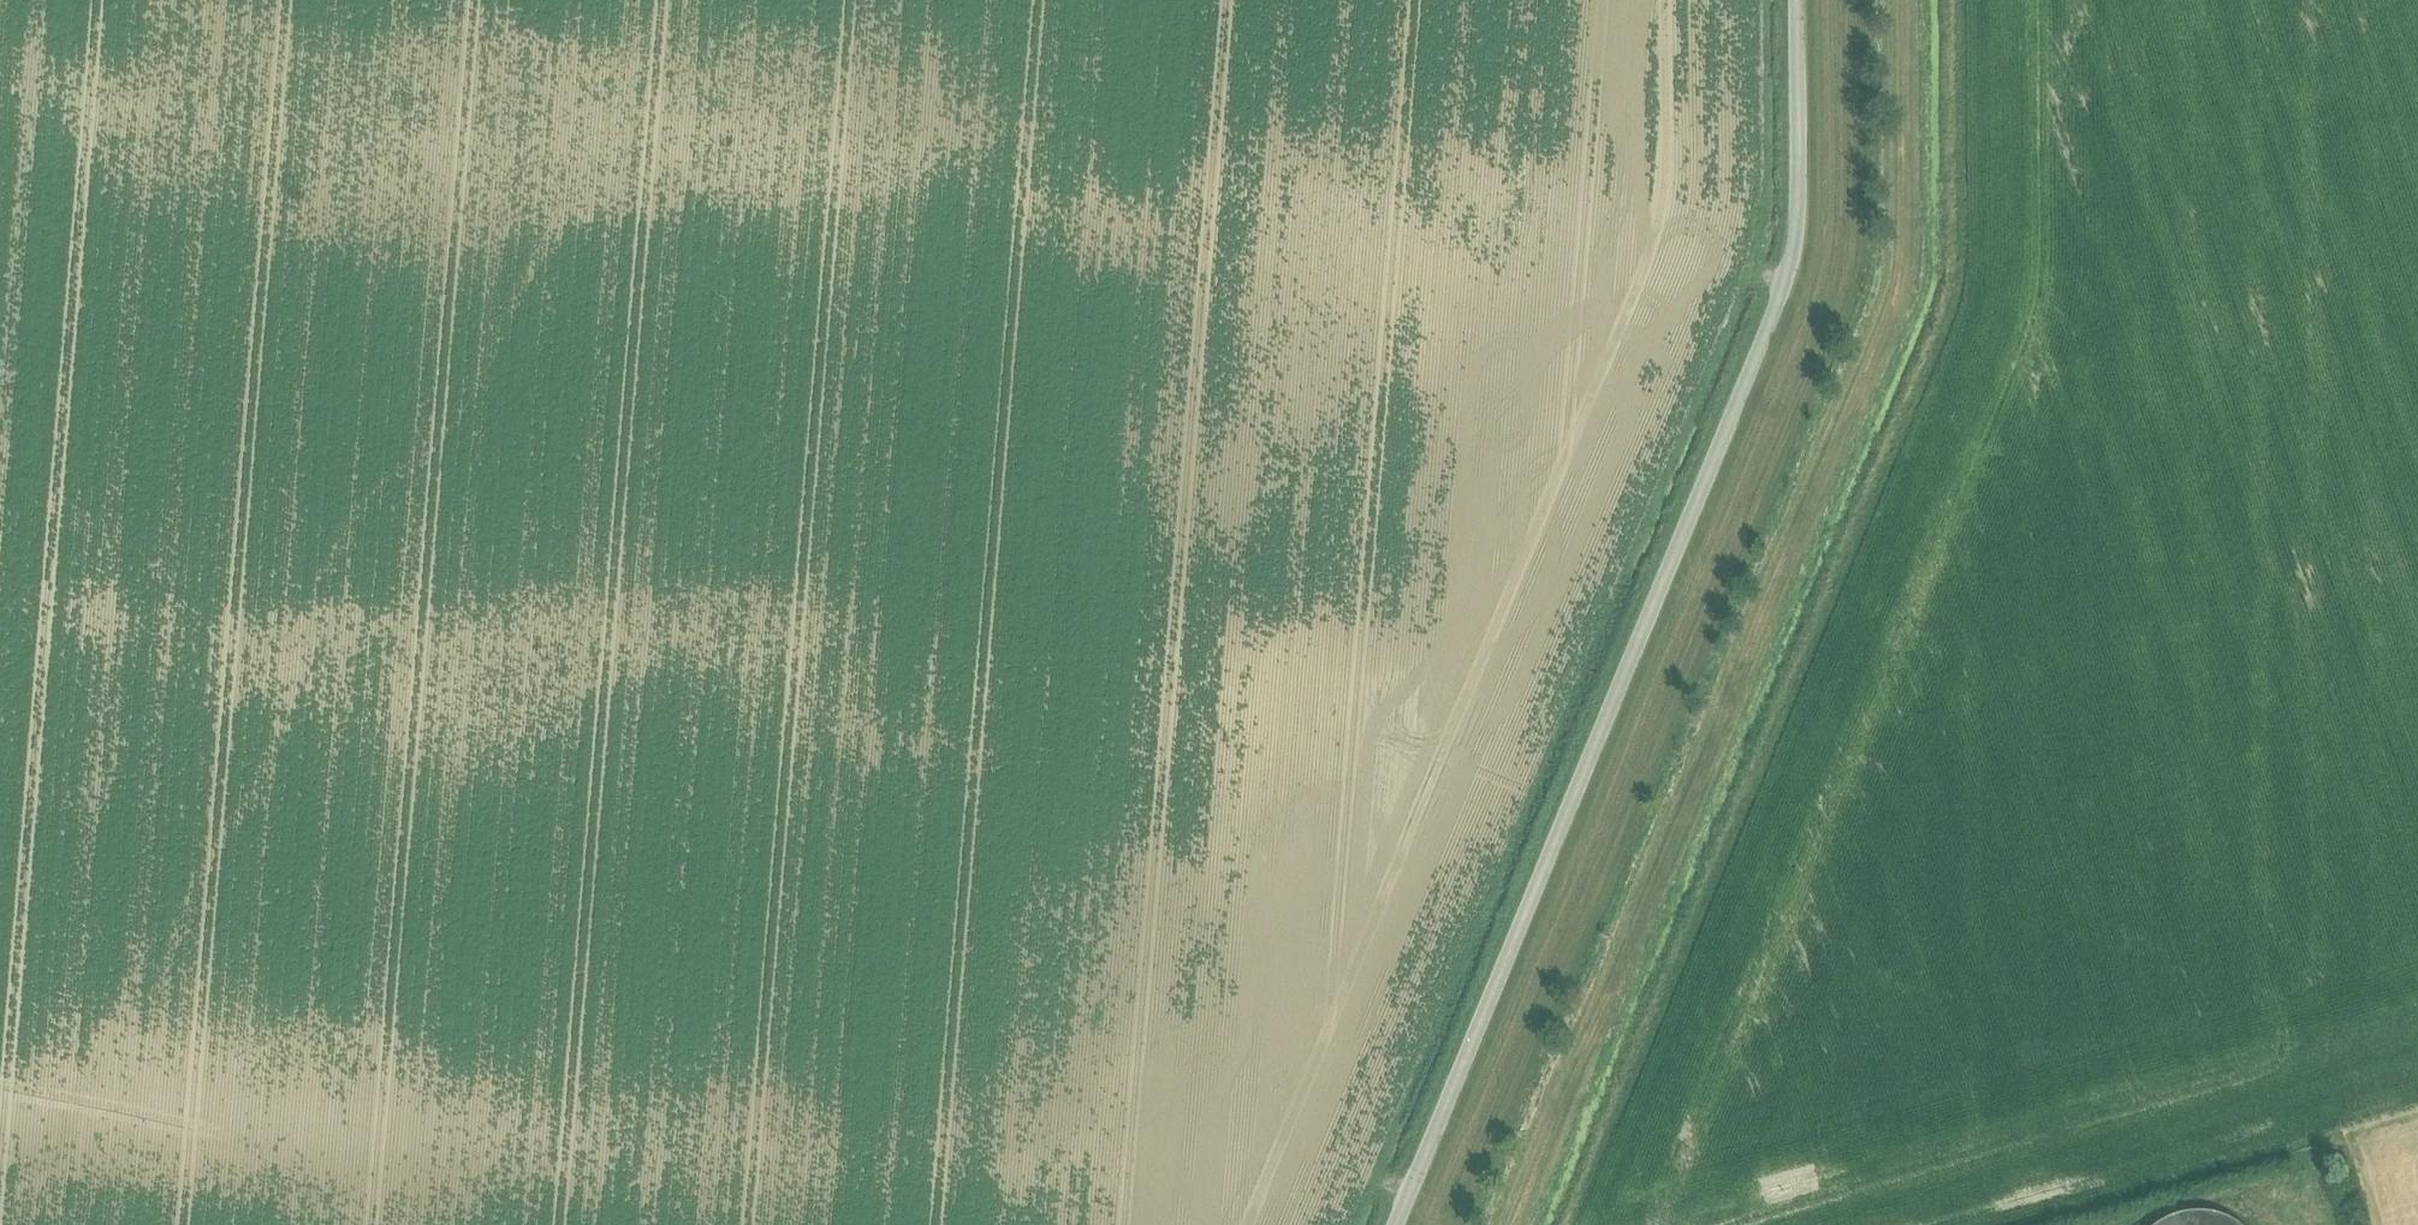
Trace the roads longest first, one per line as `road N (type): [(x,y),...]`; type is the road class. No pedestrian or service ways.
road 1 (unclassified): [(1397,1224),(1790,267),(1798,222),(1796,0)]

